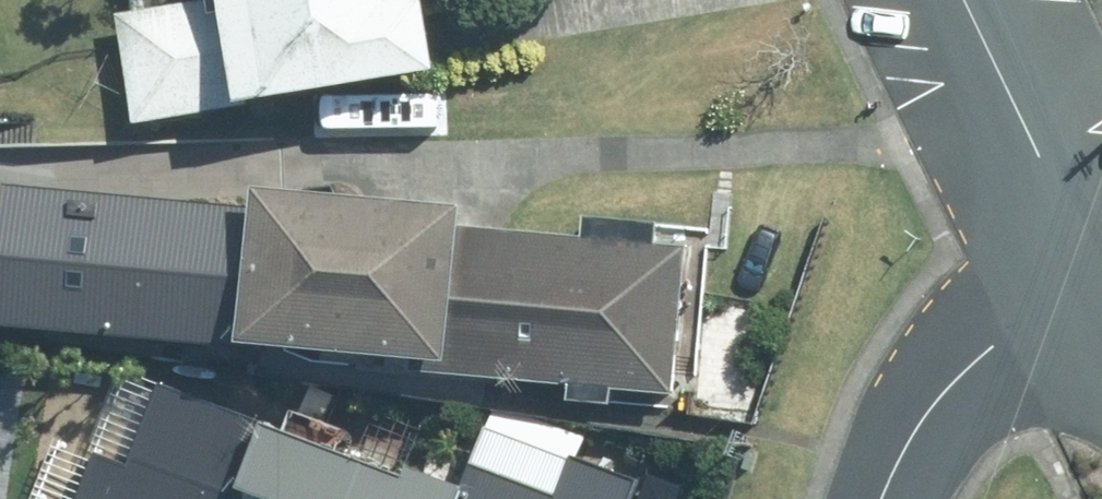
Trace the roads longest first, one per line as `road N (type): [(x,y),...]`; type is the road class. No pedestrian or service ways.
road 1 (residential): [(1097,280),(1002,335),(942,390),(882,498)]
road 2 (residential): [(964,0),(1097,280)]

